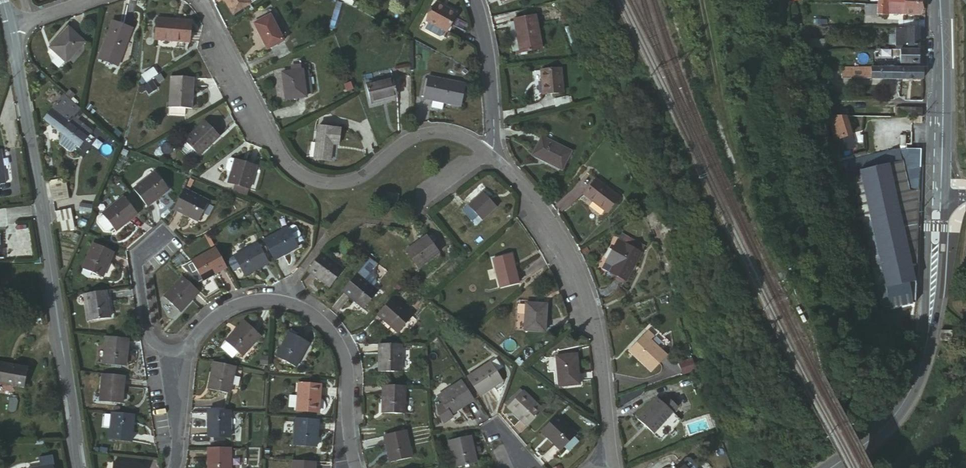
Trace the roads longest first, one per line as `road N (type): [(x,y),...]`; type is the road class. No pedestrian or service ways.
road 1 (tertiary): [(82,467),(5,16)]
road 2 (residential): [(480,146),(452,130),(424,129),(354,179),(325,183),(296,172),(272,143),(200,0)]
road 3 (residential): [(613,467),(587,298),(546,215),(480,146)]
road 4 (tertiary): [(939,193),(921,371),(892,419),(830,467)]
road 5 (residential): [(183,350),(229,306),(279,300),(303,311),(339,350),(354,467)]
road 6 (tertiary): [(941,0),(939,193)]
road 7 (residential): [(480,146),(486,84),(471,0)]
road 8 (residential): [(157,234),(138,260),(144,322),(163,347),(183,350)]
road 9 (residential): [(172,467),(174,369),(183,350)]

